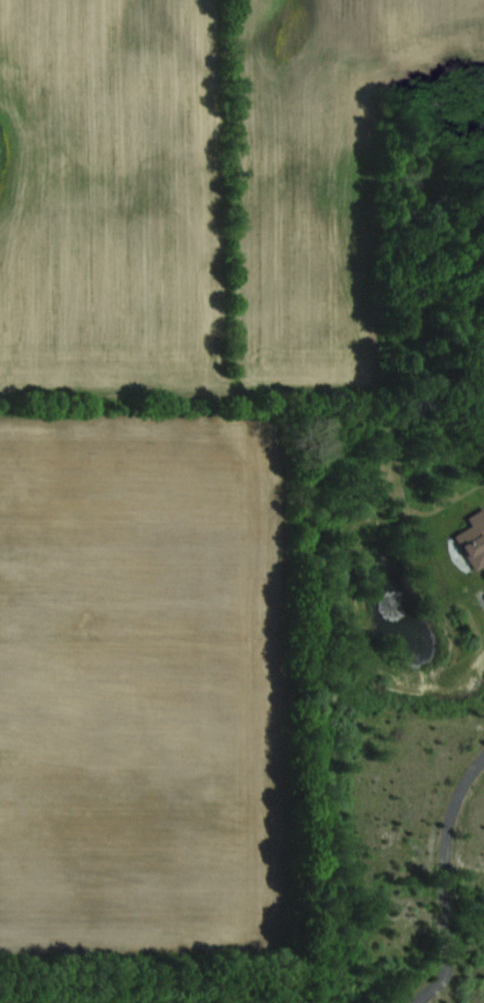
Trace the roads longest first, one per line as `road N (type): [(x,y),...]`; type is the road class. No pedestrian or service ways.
road 1 (residential): [(483,759),(453,811),(445,975),(418,1002)]

